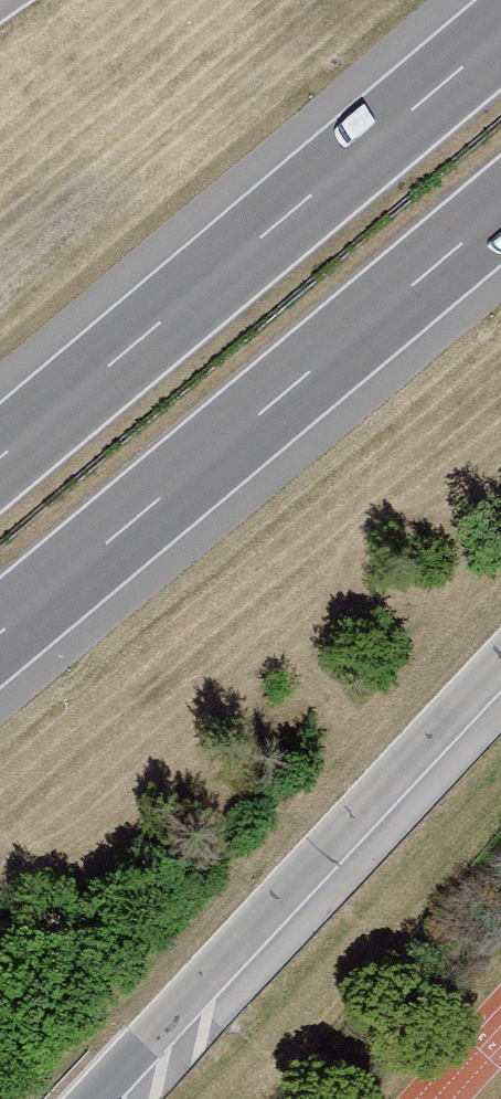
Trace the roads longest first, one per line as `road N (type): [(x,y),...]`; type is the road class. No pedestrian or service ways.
road 1 (motorway): [(0,633),(500,210)]
road 2 (motorway): [(500,35),(0,457)]
road 3 (motorway): [(95,1098),(500,661)]

